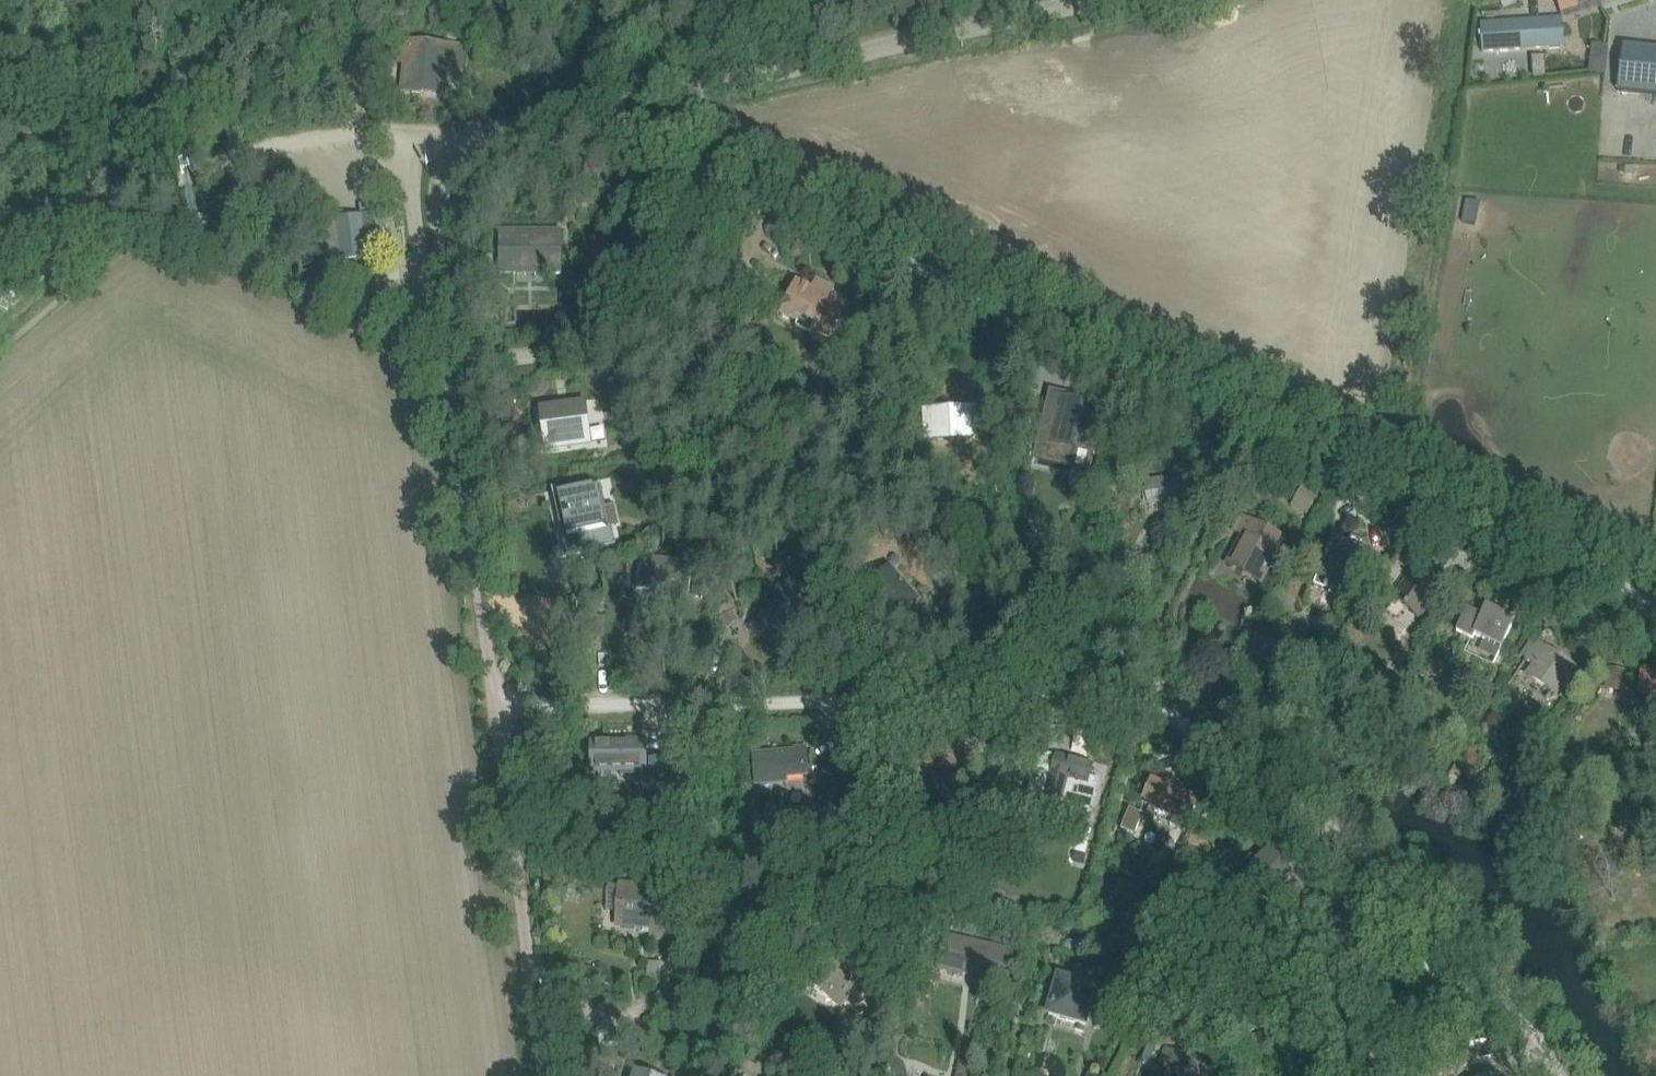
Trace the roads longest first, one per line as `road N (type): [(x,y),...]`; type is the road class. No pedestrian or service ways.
road 1 (residential): [(1655,598),(715,169)]
road 2 (residential): [(983,703),(1102,697),(1184,726),(1387,863),(1456,931),(1538,1048),(1548,1075)]
road 3 (unclassified): [(578,108),(1103,0)]
road 4 (residential): [(494,720),(983,703)]
road 5 (residential): [(494,720),(446,352)]
road 6 (residential): [(715,169),(687,205),(638,315),(613,336),(586,347),(446,352)]
road 7 (unclassified): [(273,144),(174,170),(0,311)]
road 8 (residential): [(530,988),(494,720)]
road 9 (residential): [(530,988),(723,1075)]
road 10 (residential): [(715,169),(578,108)]
road 11 (residential): [(983,703),(965,556)]
road 12 (unclassified): [(273,144),(407,132)]
road 13 (residential): [(407,132),(423,261)]
road 14 (unclassified): [(452,133),(578,108)]
road 15 (residential): [(438,259),(435,197),(452,133)]

